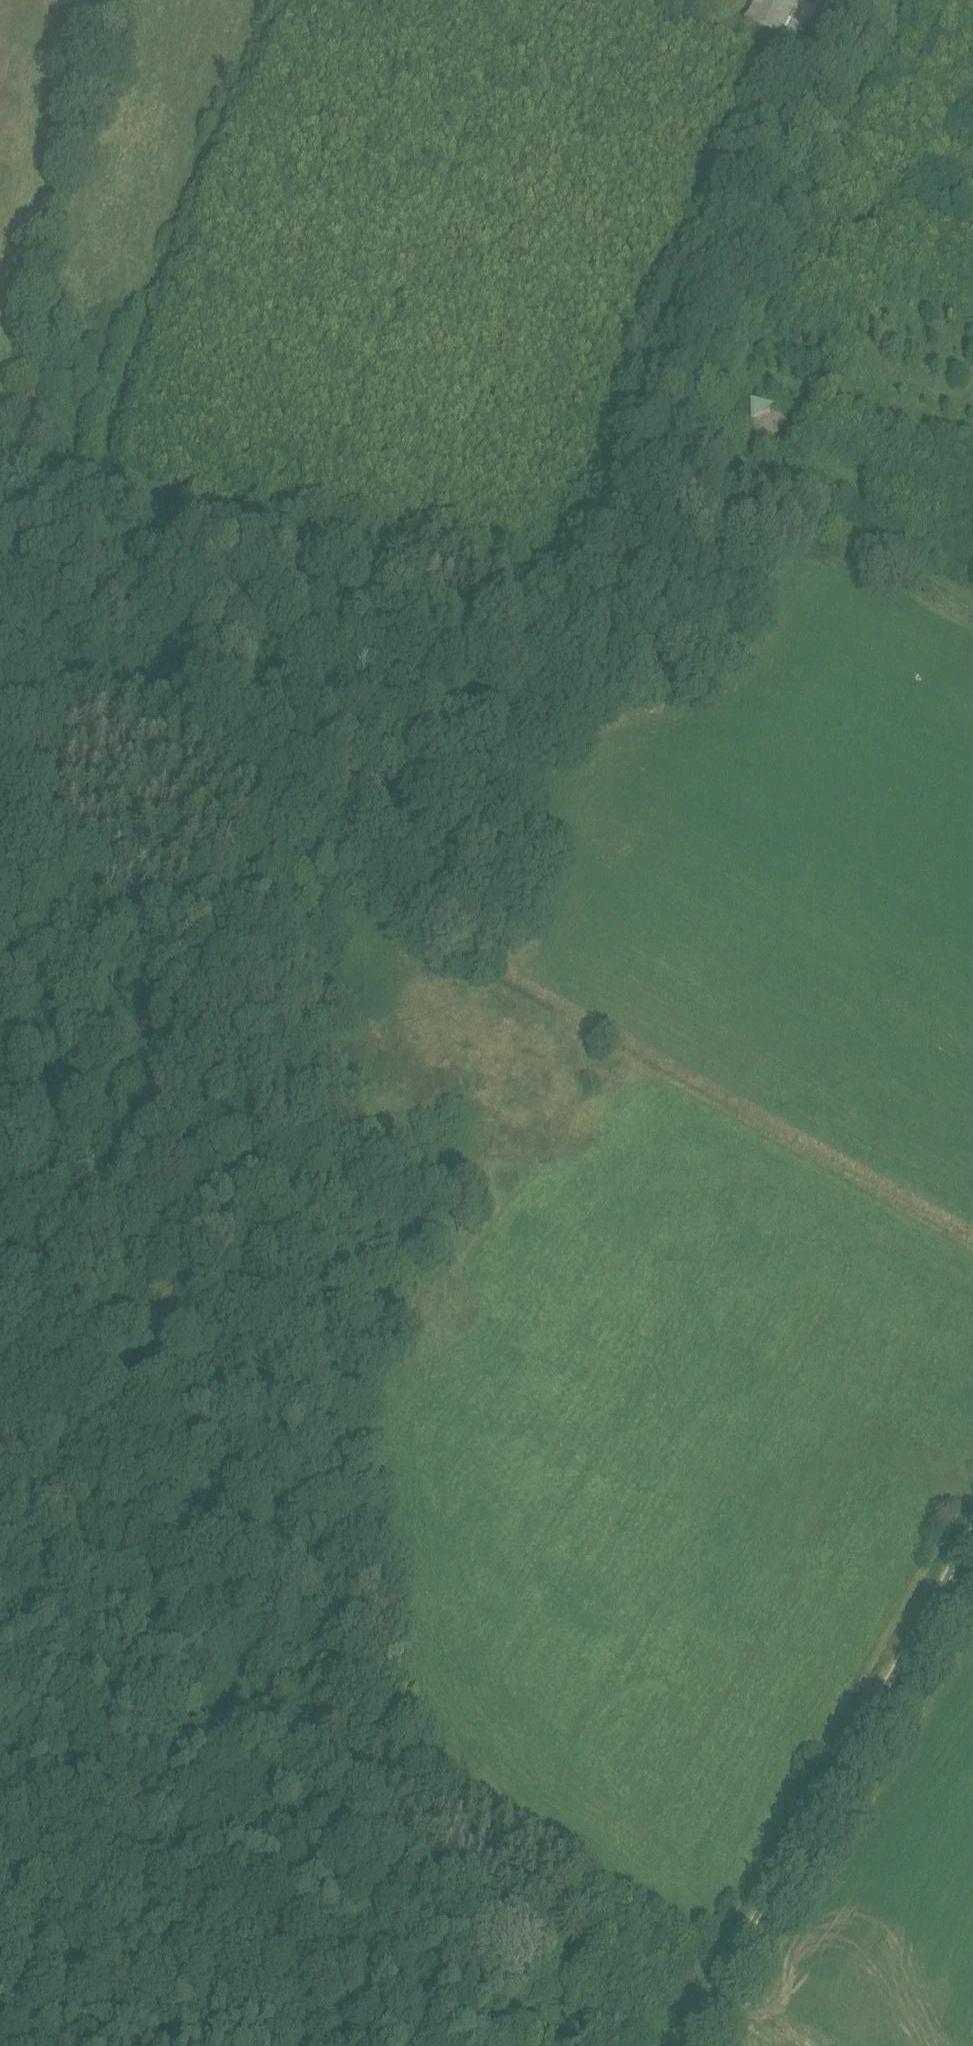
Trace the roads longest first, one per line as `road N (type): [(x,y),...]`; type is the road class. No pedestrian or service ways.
road 1 (track): [(972,1518),(680,2045)]
road 2 (track): [(972,588),(729,444)]

